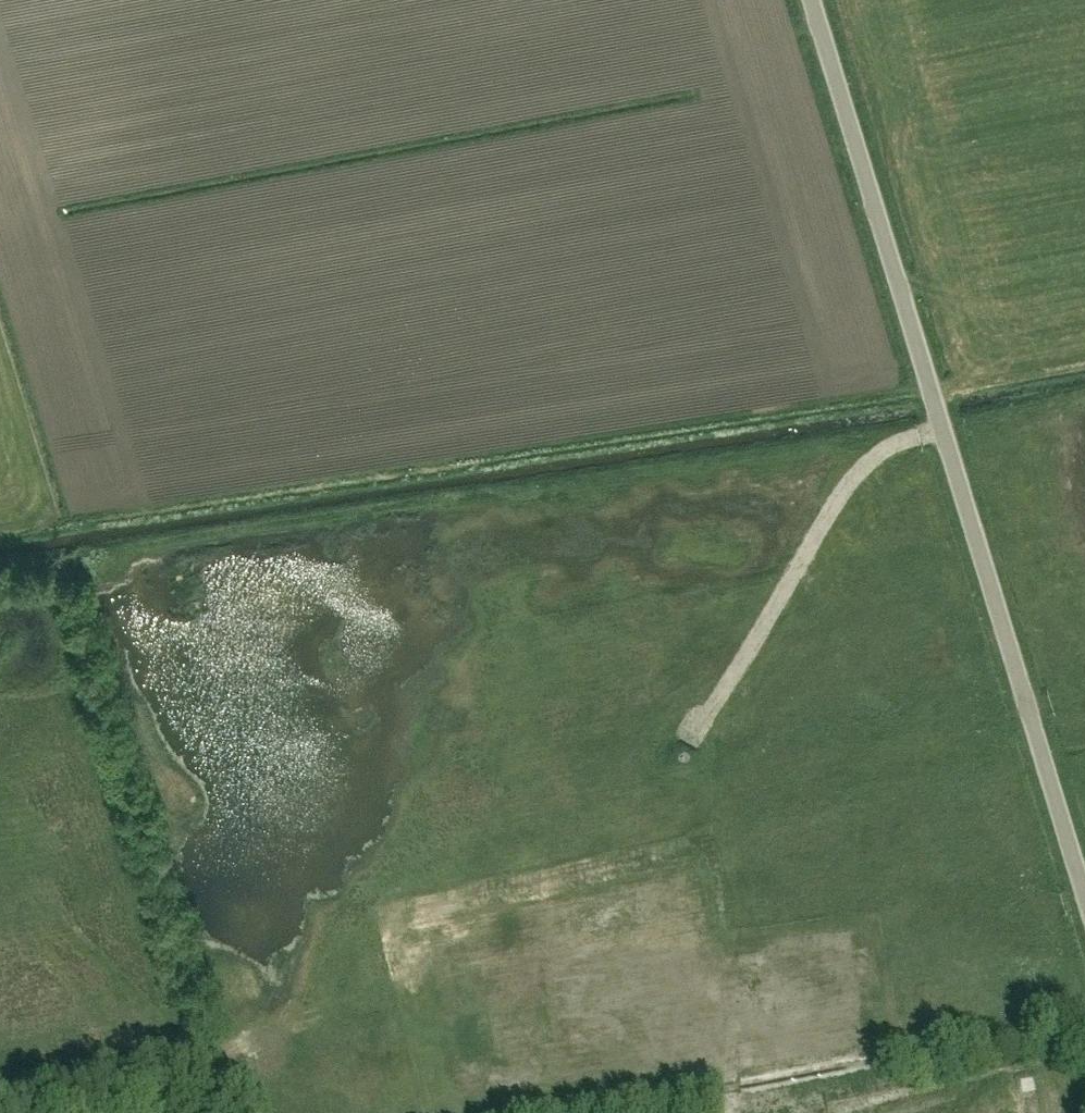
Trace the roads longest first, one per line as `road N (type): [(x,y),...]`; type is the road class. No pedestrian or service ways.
road 1 (unclassified): [(1084,880),(816,0)]

